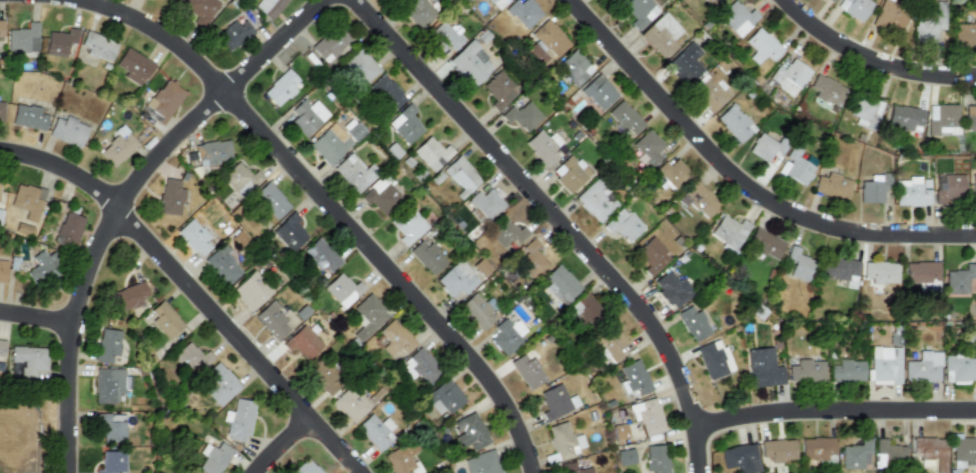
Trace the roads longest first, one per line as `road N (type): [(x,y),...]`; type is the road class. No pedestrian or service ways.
road 1 (residential): [(536,472),(523,433),(478,363),(199,62),(138,19),(80,0)]
road 2 (residential): [(703,472),(682,373),(646,313),(356,0)]
road 3 (residential): [(69,472),(75,325),(119,207),(173,140),(324,0)]
road 4 (residential): [(364,472),(104,193),(53,162),(0,150)]
road 5 (residential): [(574,0),(721,158),(777,201),(856,230),(975,234)]
road 6 (residential): [(698,427),(784,411),(975,408)]
road 7 (residential): [(791,0),(819,27),(878,60),(975,73)]

